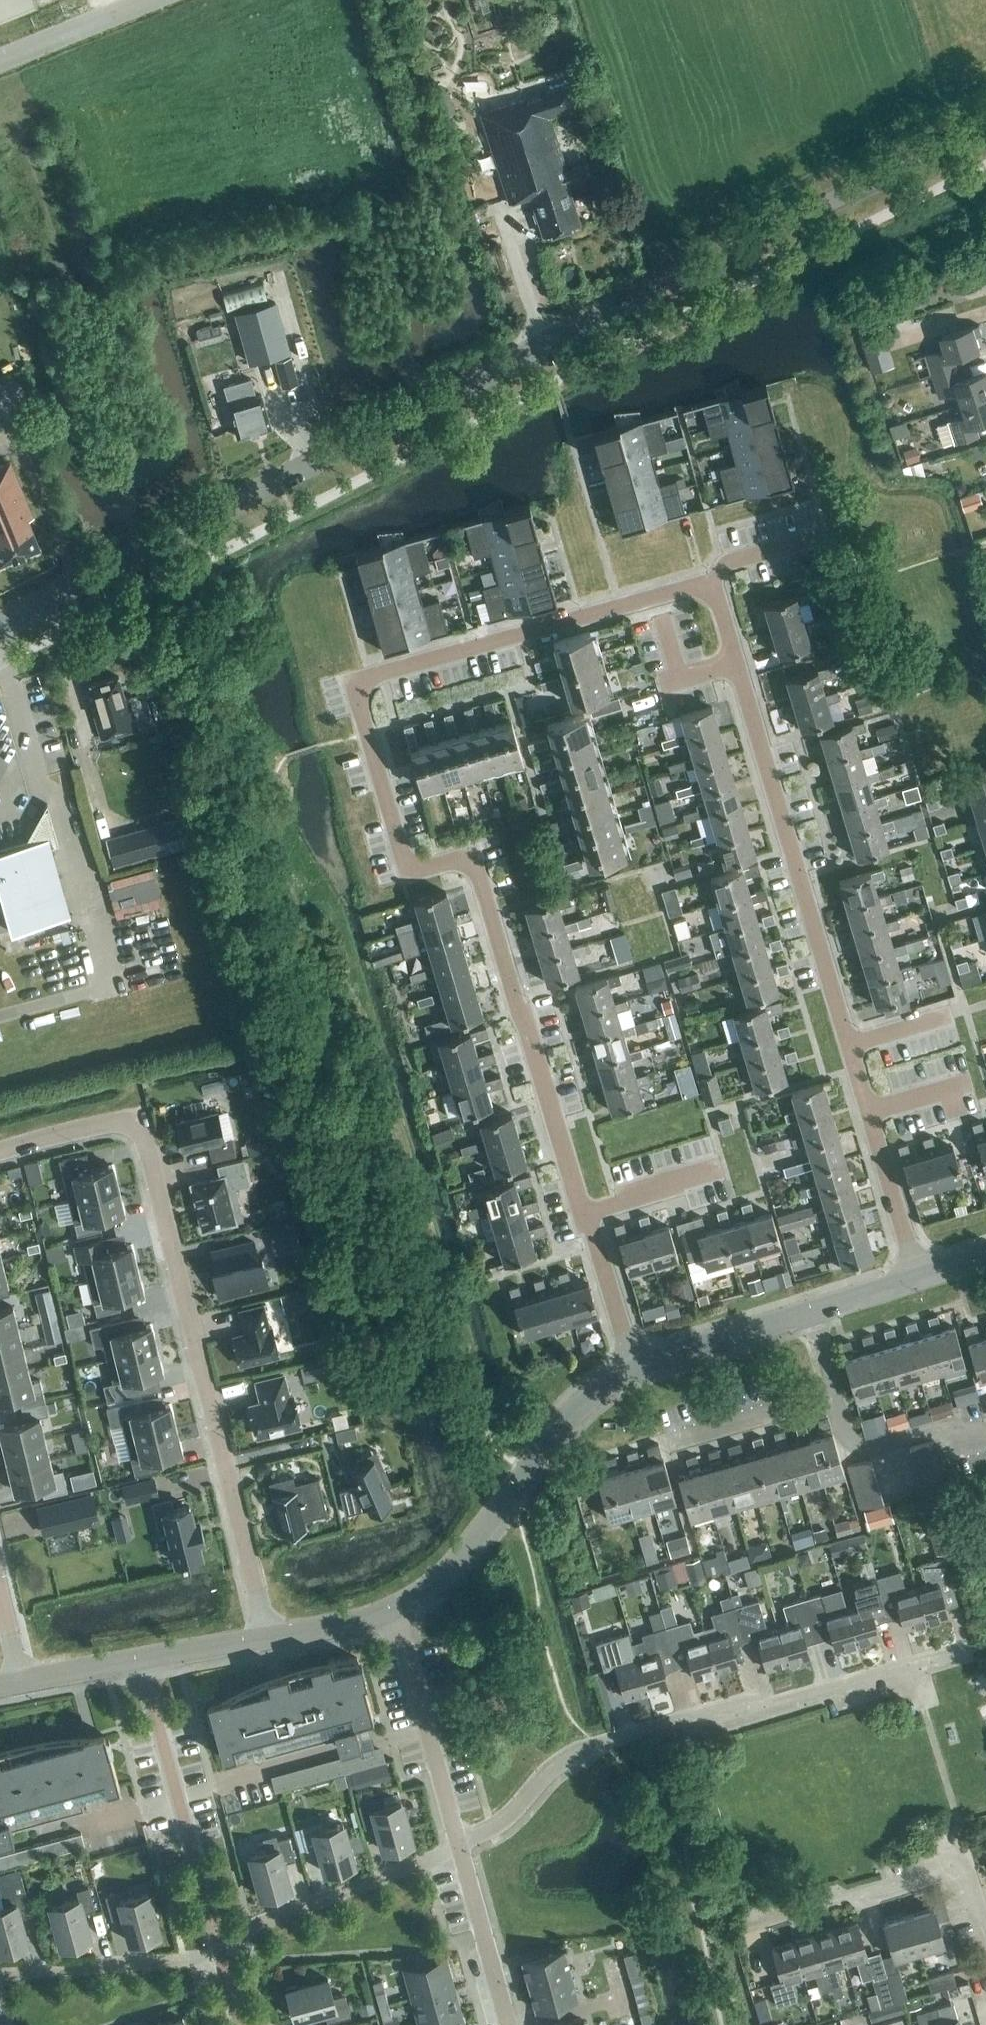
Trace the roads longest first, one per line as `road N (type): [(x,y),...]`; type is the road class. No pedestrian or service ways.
road 1 (residential): [(634,1371),(470,858),(409,875),(352,683),(713,588)]
road 2 (secondary): [(0,625),(985,125)]
road 3 (residential): [(713,588),(918,1280)]
road 4 (residential): [(0,1154),(108,1121),(136,1131),(269,1640)]
road 5 (residential): [(913,1669),(741,1720),(736,1703),(585,1749),(553,1768),(498,1826),(459,1846)]
road 6 (residential): [(394,1609),(449,1571),(583,1405),(634,1371)]
road 7 (residential): [(220,1953),(139,1662)]
road 8 (residential): [(459,1846),(248,1931),(220,1953)]
road 9 (residential): [(459,1846),(394,1609)]
road 10 (residential): [(740,1933),(965,1868)]
road 11 (residential): [(220,1953),(0,1974)]
road 12 (residential): [(985,1432),(967,1438),(946,1426),(852,1453),(836,1399)]
road 13 (residential): [(634,1371),(813,1312)]
road 14 (residential): [(508,2024),(459,1846)]
road 15 (residential): [(672,1444),(836,1399)]
road 16 (unclassified): [(0,60),(147,0)]
road 17 (residential): [(139,1662),(269,1640)]
road 18 (residential): [(269,1640),(394,1609)]
road 19 (residential): [(713,588),(730,562),(823,537)]
road 20 (residential): [(20,1683),(139,1662)]

